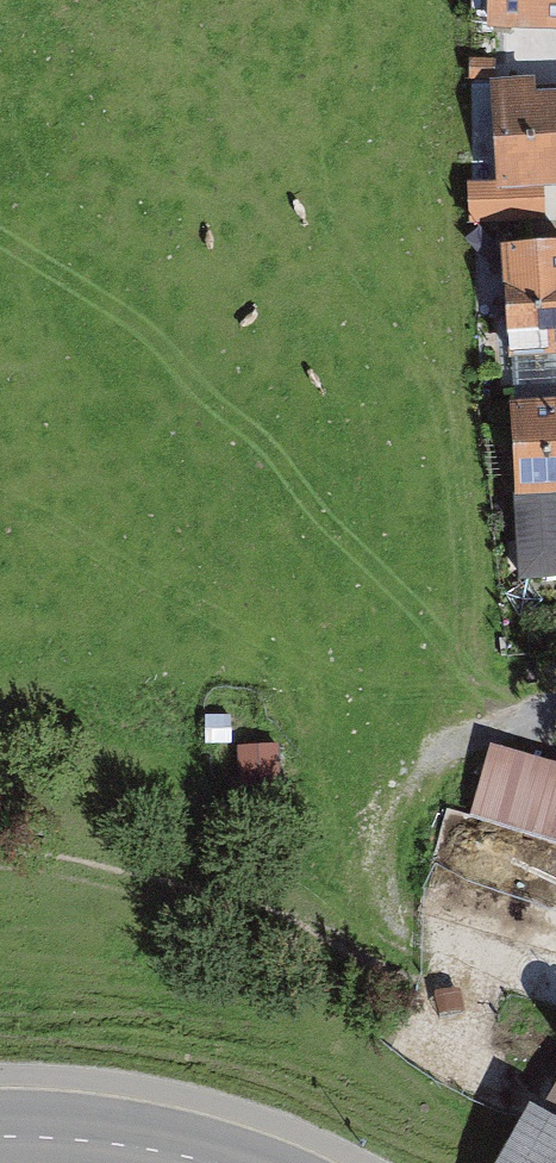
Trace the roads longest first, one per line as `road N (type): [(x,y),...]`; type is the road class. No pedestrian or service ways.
road 1 (secondary): [(0,1136),(121,1145),(195,1162)]

